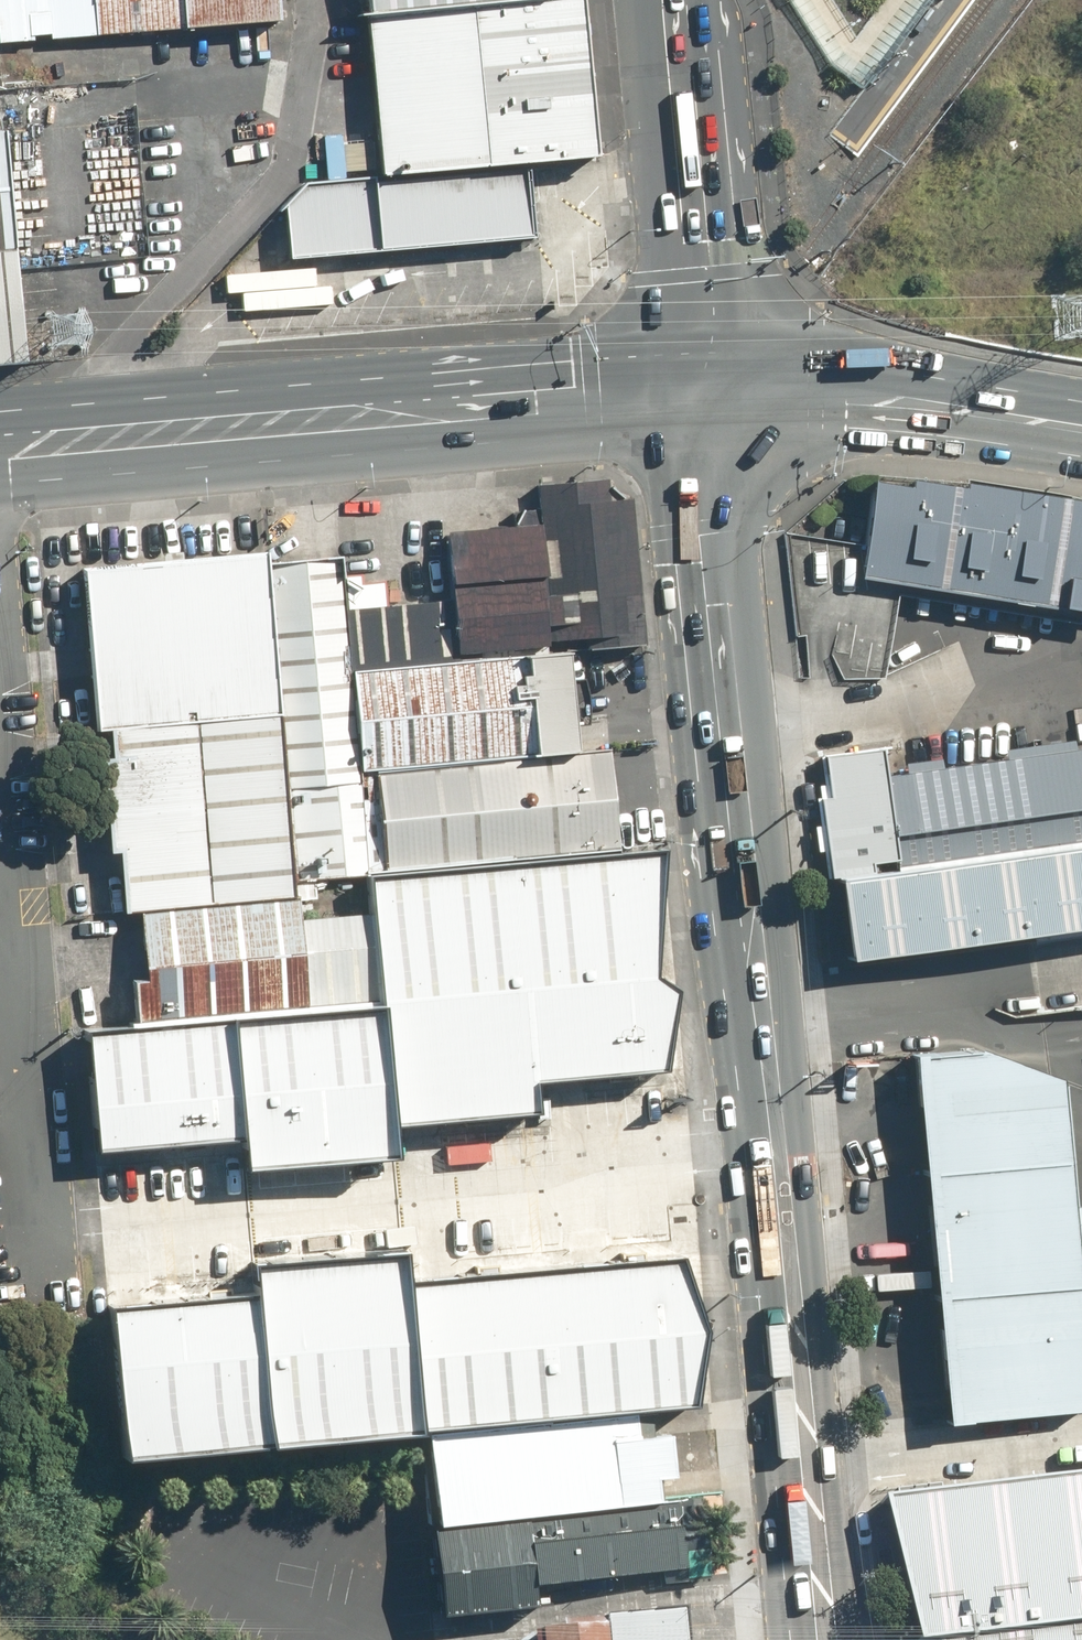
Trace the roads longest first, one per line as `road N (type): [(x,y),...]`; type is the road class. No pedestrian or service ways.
road 1 (primary): [(816,1639),(701,390)]
road 2 (primary): [(0,448),(701,390)]
road 3 (unclassified): [(0,877),(38,1310)]
road 4 (tertiary): [(701,390),(668,0)]
road 5 (primary): [(701,390),(845,395),(1081,432)]

